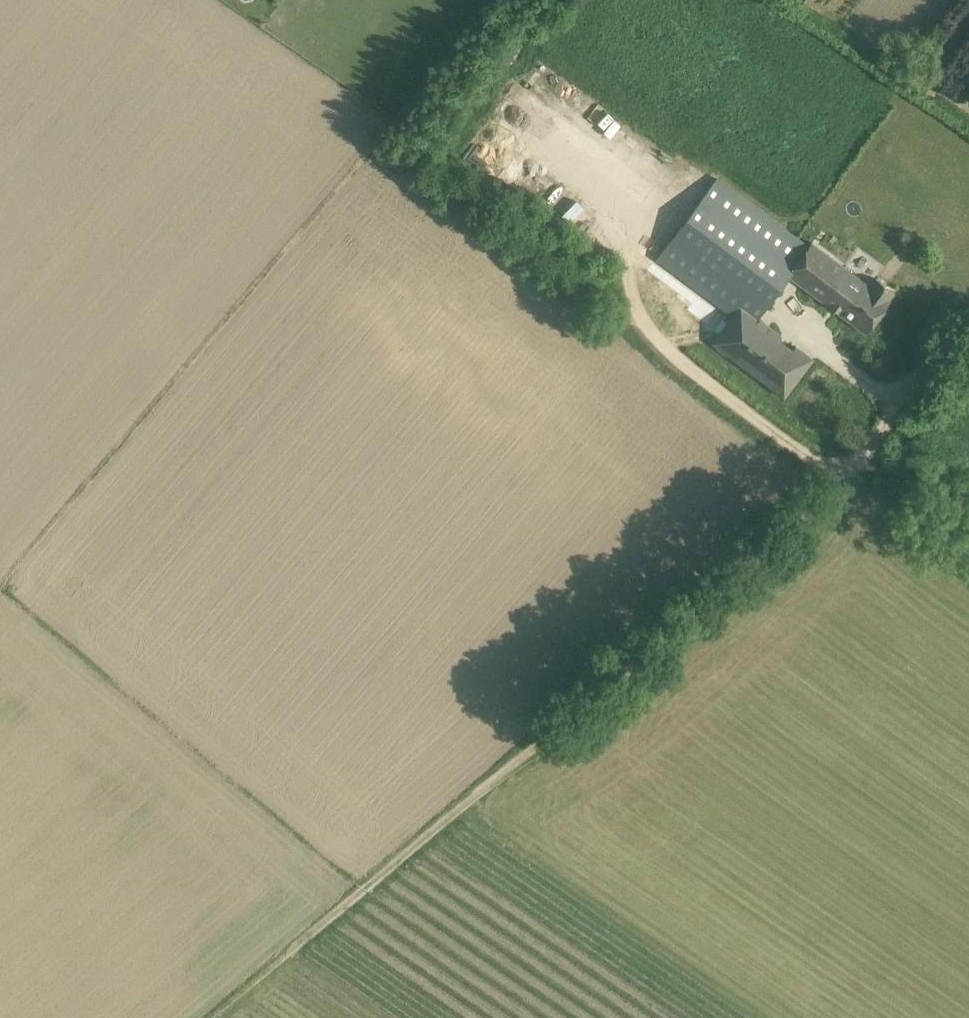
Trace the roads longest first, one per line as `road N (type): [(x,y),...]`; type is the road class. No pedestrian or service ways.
road 1 (track): [(213,1017),(776,551),(876,441),(907,386),(968,329)]

